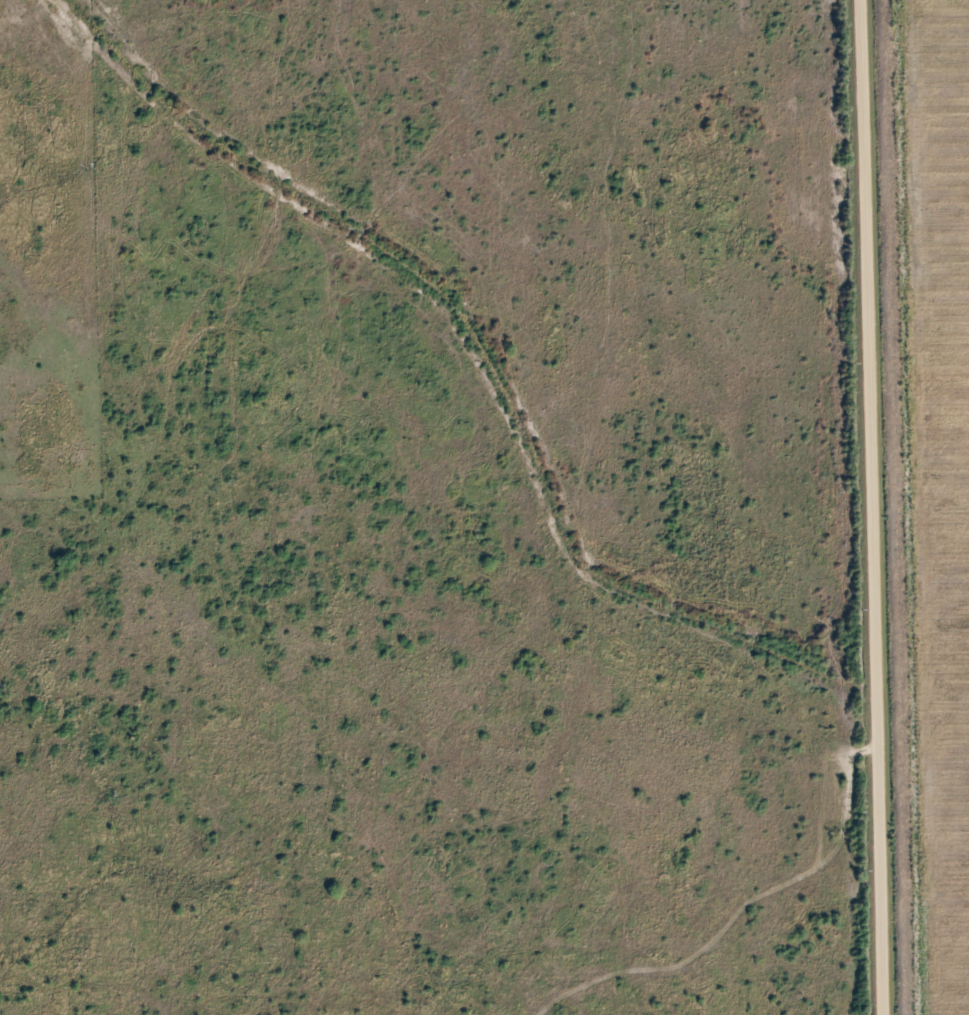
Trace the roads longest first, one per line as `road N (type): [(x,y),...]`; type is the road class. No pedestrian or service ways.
road 1 (tertiary): [(886,1014),(864,0)]

